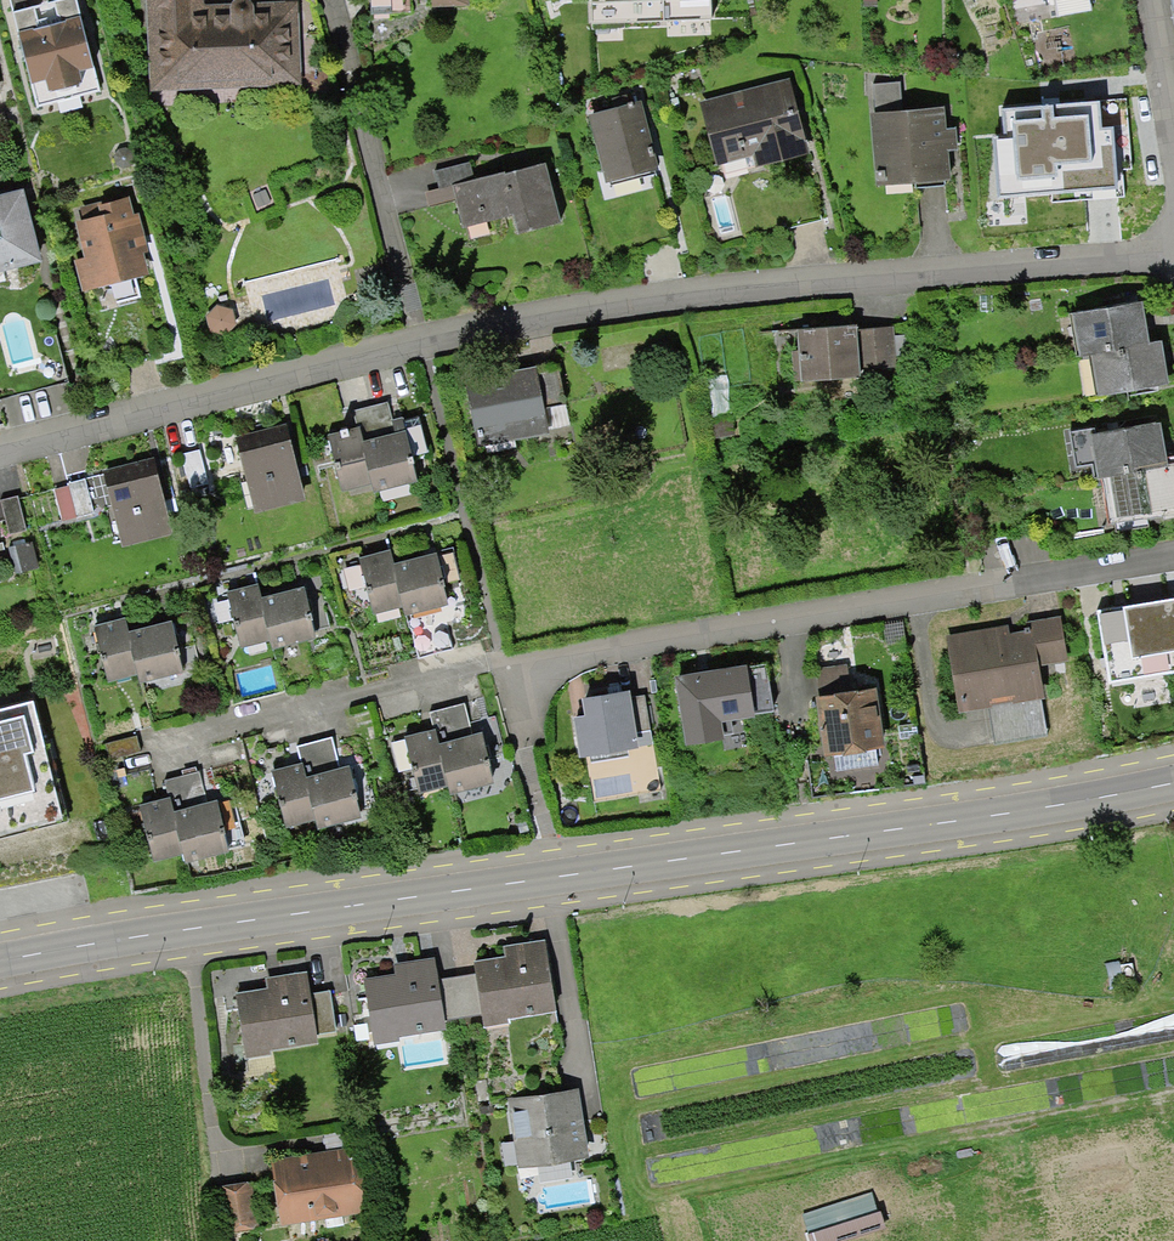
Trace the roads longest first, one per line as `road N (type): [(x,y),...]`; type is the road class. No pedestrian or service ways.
road 1 (secondary): [(1173,780),(0,961)]
road 2 (residential): [(419,342),(512,318),(771,284),(1173,254)]
road 3 (residential): [(508,666),(1173,548)]
road 4 (residential): [(0,450),(419,342)]
road 5 (residential): [(508,666),(157,751)]
road 6 (residential): [(329,0),(419,342)]
road 7 (residential): [(1173,167),(1148,0)]

